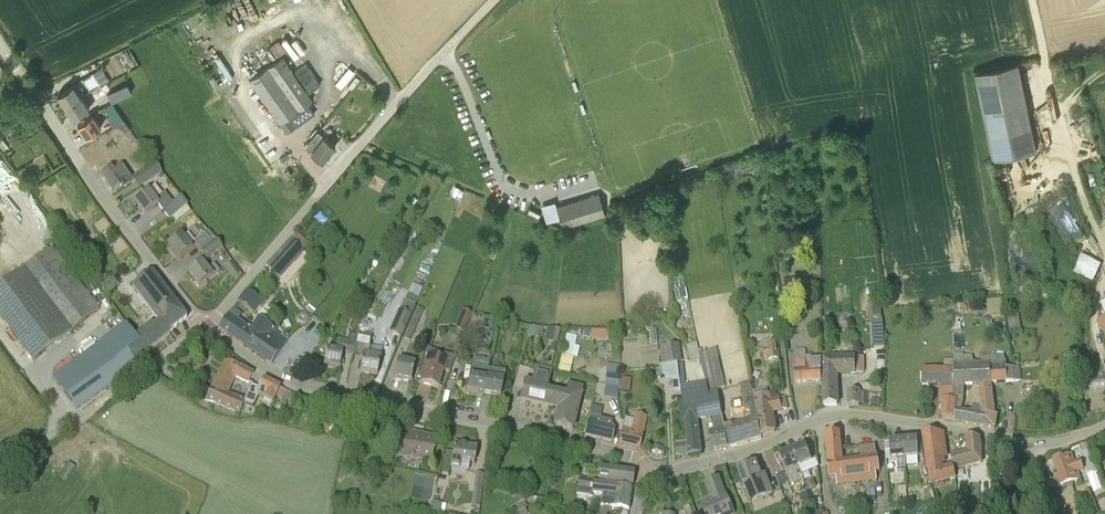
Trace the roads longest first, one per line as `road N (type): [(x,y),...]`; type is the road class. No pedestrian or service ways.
road 1 (tertiary): [(649,479),(631,456),(296,383),(206,325)]
road 2 (tertiary): [(1104,424),(1039,443),(837,415),(649,479)]
road 3 (unclassified): [(206,325),(494,0)]
road 4 (tertiary): [(206,325),(107,203),(0,44)]
road 5 (track): [(1104,251),(1081,196),(1032,0)]
road 6 (unclassified): [(0,468),(206,325)]

